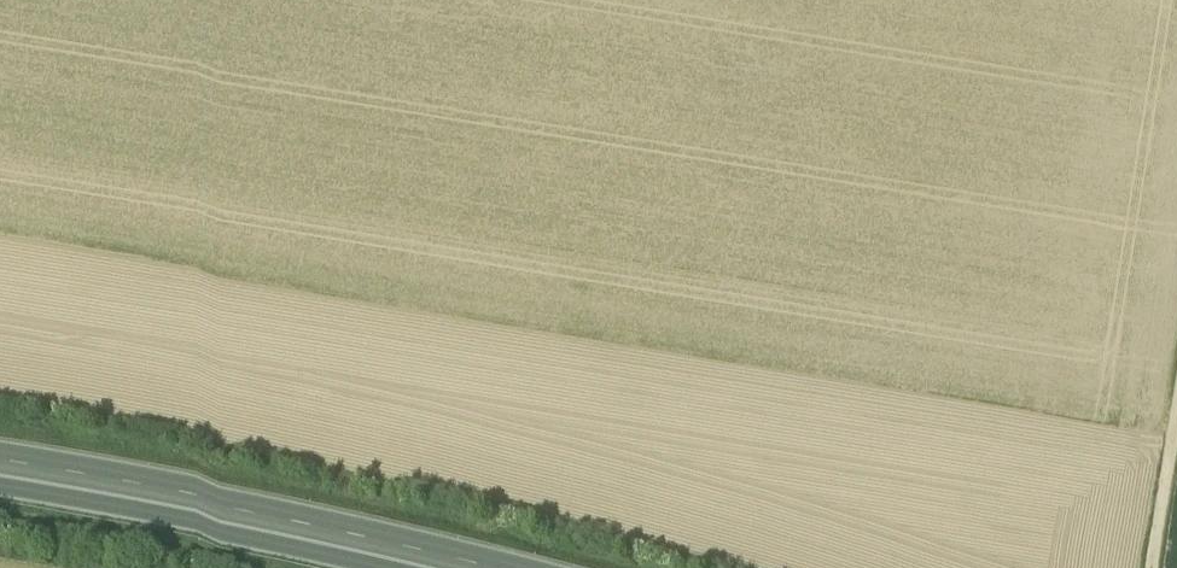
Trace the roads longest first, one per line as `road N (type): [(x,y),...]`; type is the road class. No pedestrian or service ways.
road 1 (trunk): [(0,473),(464,567)]
road 2 (track): [(1176,448),(1158,567)]

